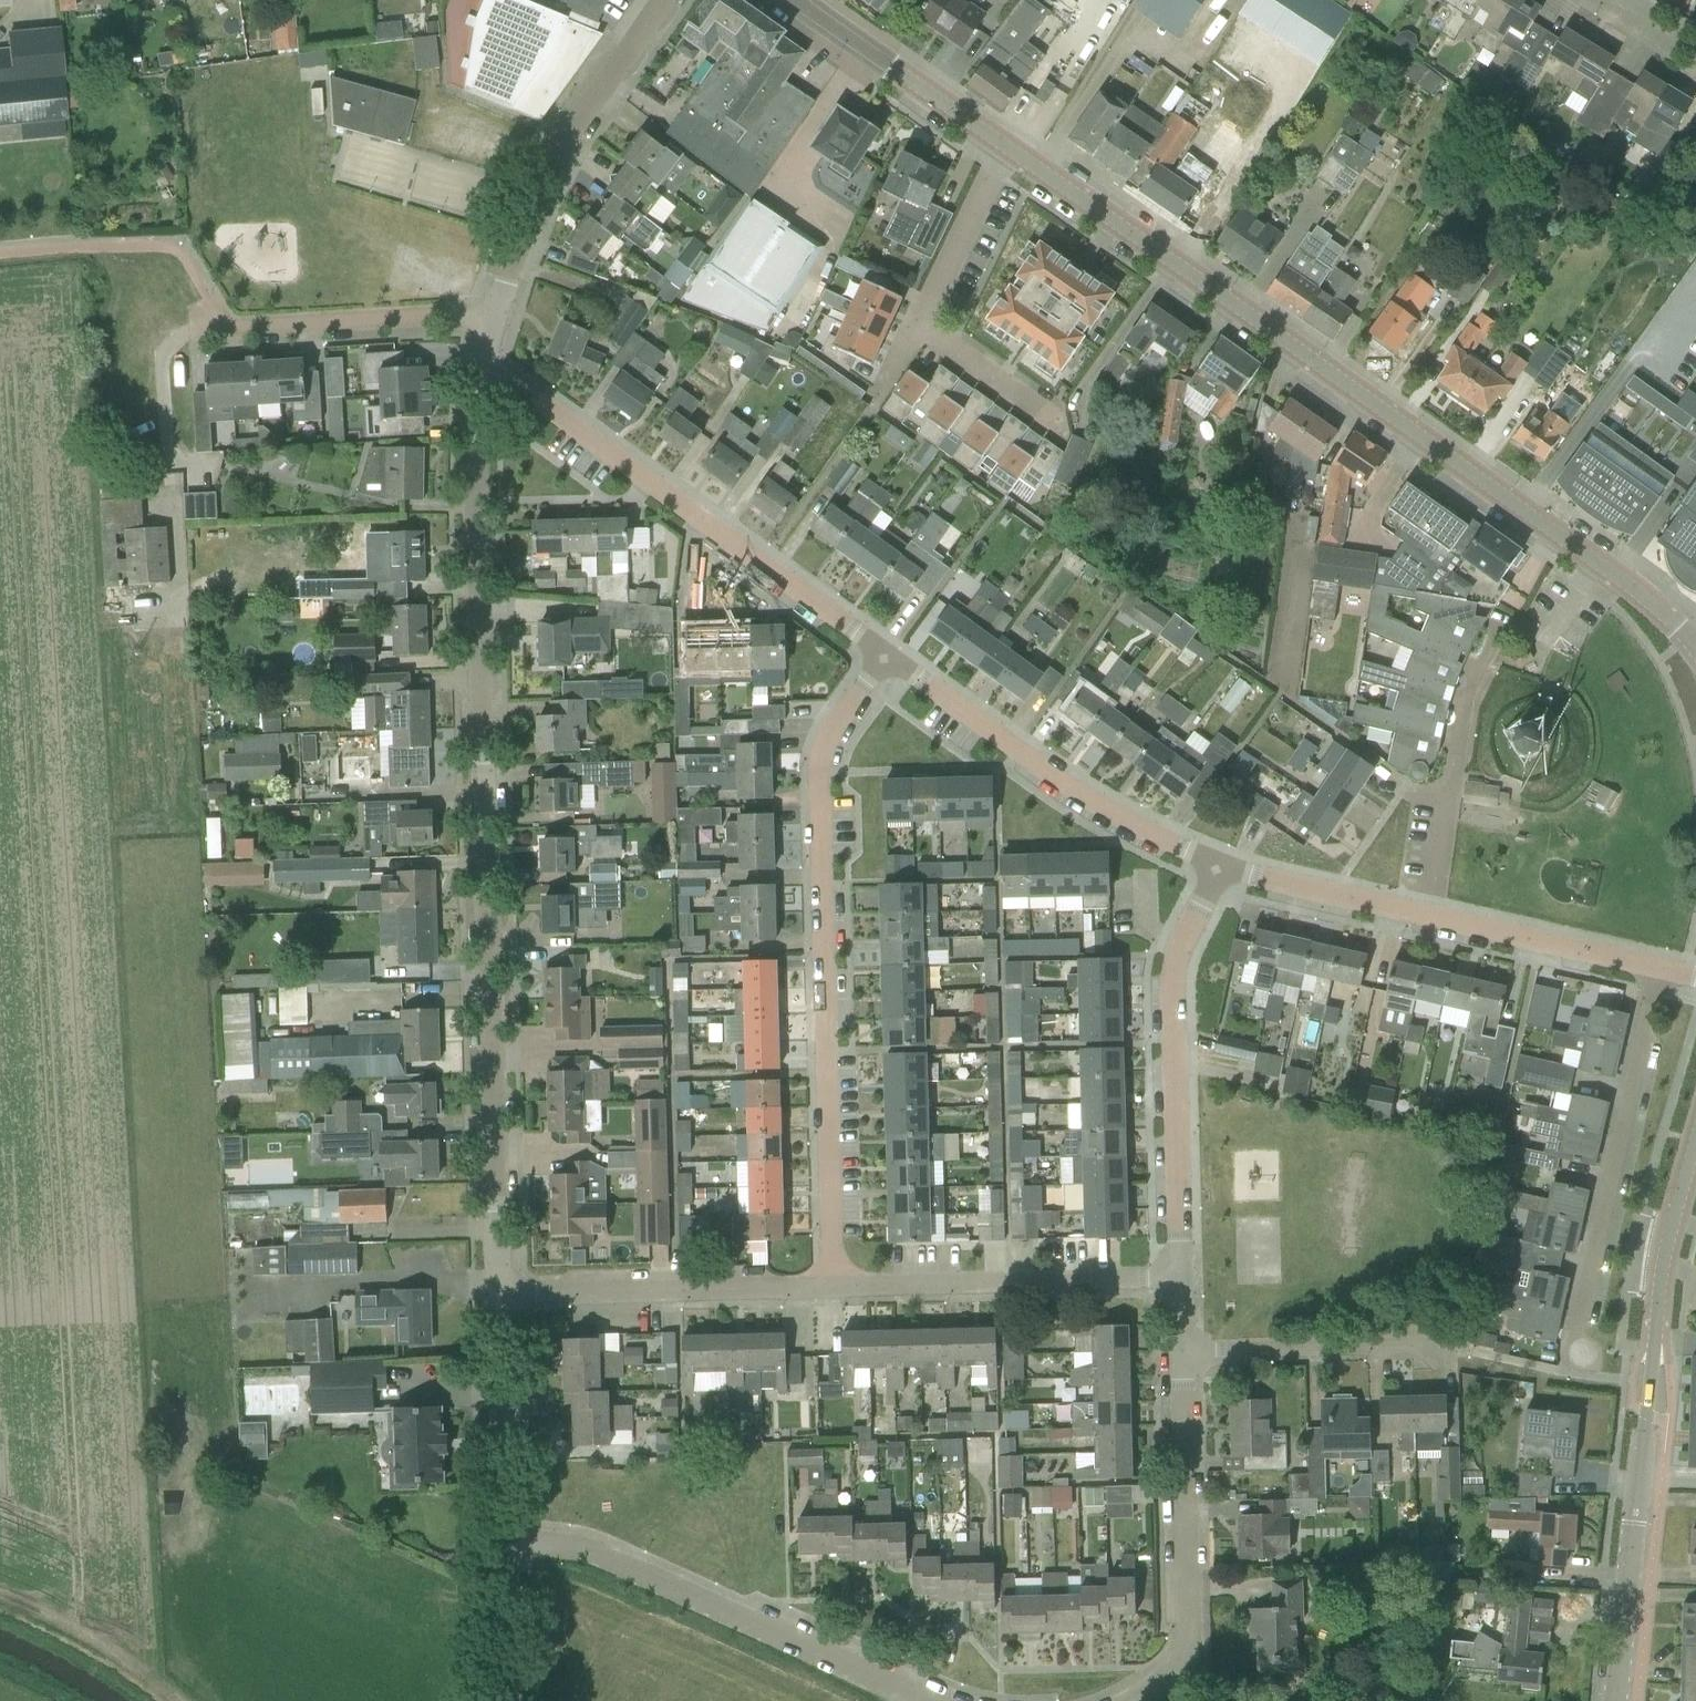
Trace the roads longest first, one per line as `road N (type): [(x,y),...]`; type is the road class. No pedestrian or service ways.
road 1 (residential): [(500,1292),(477,469),(487,363)]
road 2 (tertiary): [(1695,645),(1629,586),(1003,149)]
road 3 (residential): [(834,1287),(820,777),(832,733),(888,658)]
road 4 (tertiary): [(1614,1700),(1659,1293),(1695,1139)]
road 5 (residential): [(888,658),(487,363)]
road 6 (residential): [(500,321),(227,327),(189,336),(164,360),(170,470)]
road 7 (residential): [(508,1528),(926,1700)]
road 8 (residential): [(1181,1278),(1172,1001),(1179,946),(1223,867)]
road 9 (residential): [(1578,1368),(1593,1258),(1660,970)]
road 10 (residential): [(1223,867),(1119,819),(888,658)]
road 11 (residential): [(1126,1700),(1181,1676),(1189,1608),(1185,1352)]
road 12 (residential): [(500,321),(534,211),(665,0)]
road 13 (residential): [(834,1287),(1181,1278)]
road 14 (residential): [(500,1292),(834,1287)]
road 15 (residential): [(1429,915),(1470,686),(1505,621)]
road 16 (residential): [(1185,1352),(1448,1350)]
road 17 (tertiary): [(1003,149),(802,0)]
road 18 (residential): [(1660,970),(1429,915)]
road 19 (residential): [(508,1528),(500,1292)]
road 20 (residential): [(1429,915),(1223,867)]
road 21 (residential): [(1003,149),(915,332)]
road 22 (residential): [(507,1700),(508,1528)]
road 23 (residential): [(915,332),(1054,420)]

